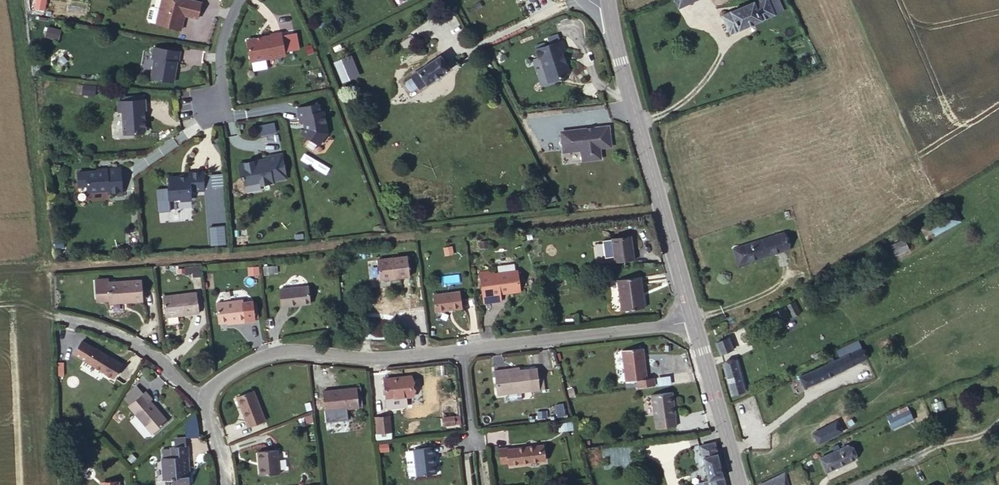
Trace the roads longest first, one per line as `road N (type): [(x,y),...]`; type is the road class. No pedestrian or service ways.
road 1 (track): [(659,209),(63,268)]
road 2 (secondary): [(691,322),(610,13)]
road 3 (residential): [(460,350),(379,358),(272,351),(229,374),(207,399)]
road 4 (residential): [(691,322),(460,350)]
road 5 (secondary): [(741,484),(691,322)]
road 6 (residential): [(207,399),(140,343),(63,316)]

